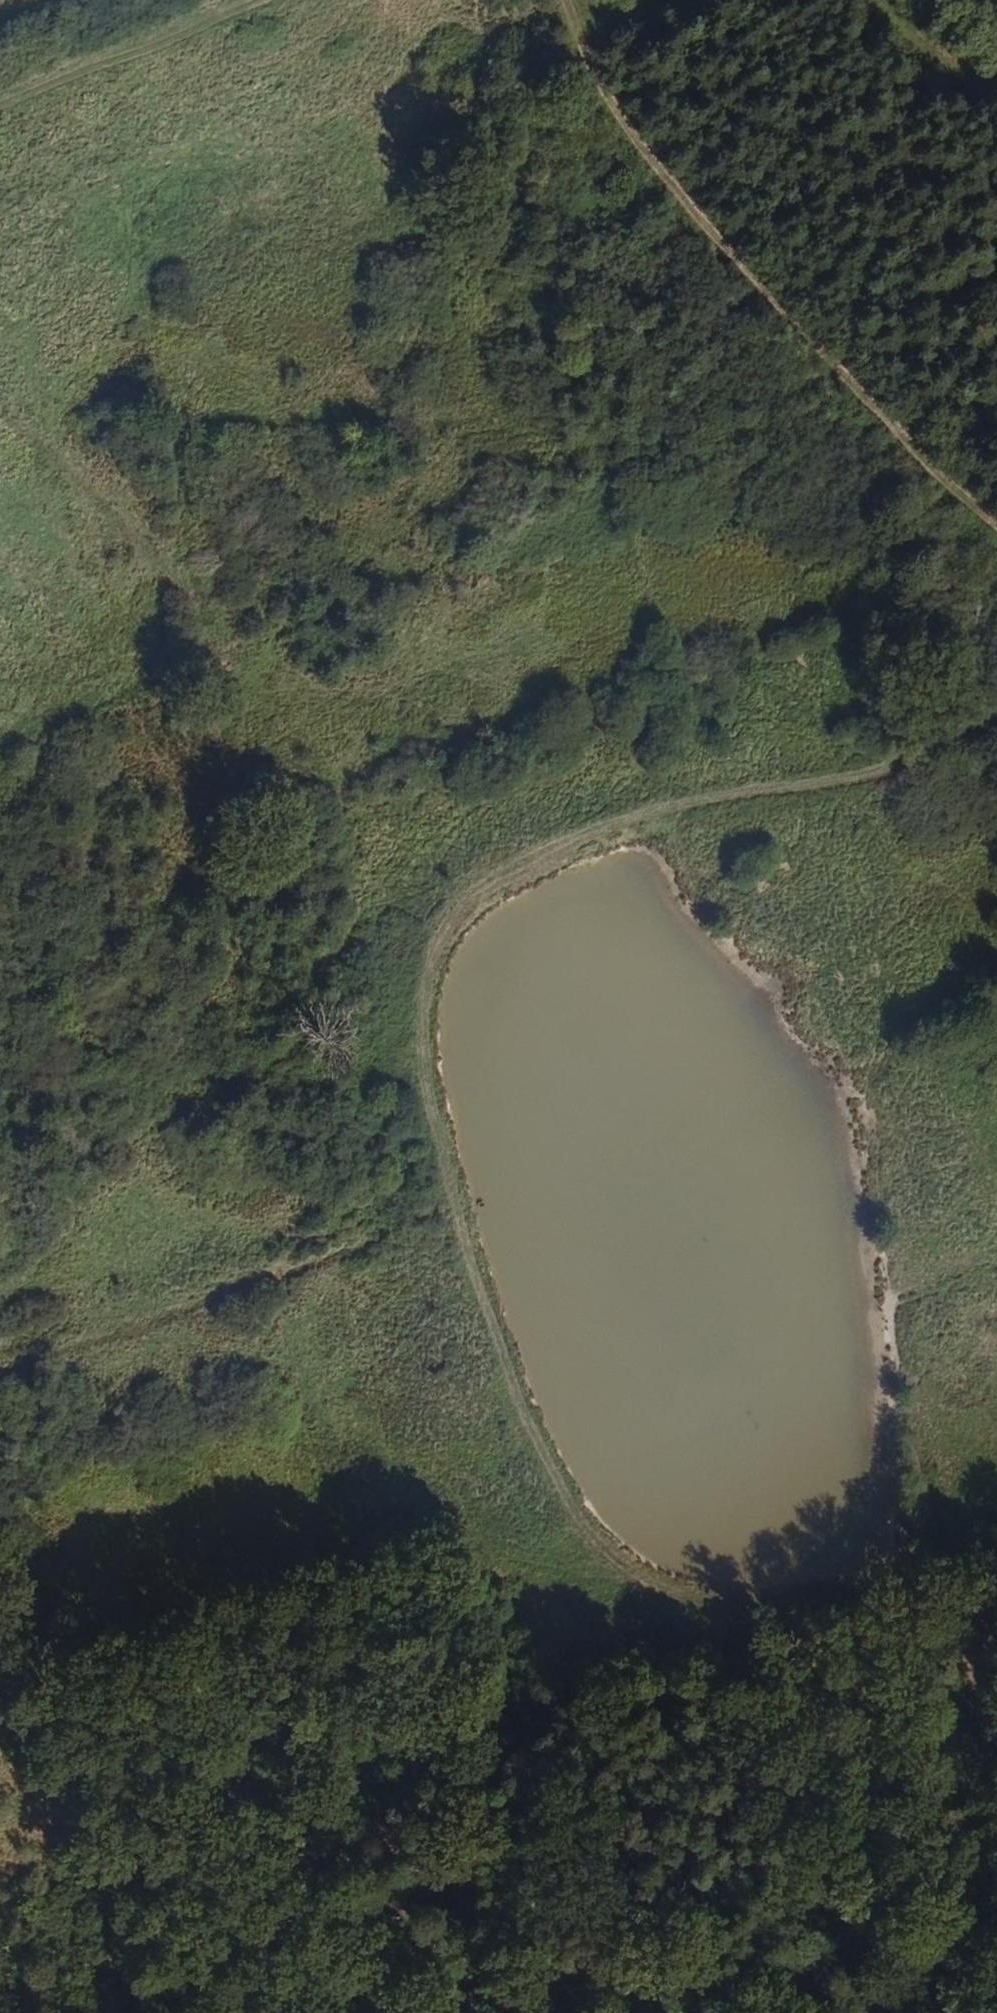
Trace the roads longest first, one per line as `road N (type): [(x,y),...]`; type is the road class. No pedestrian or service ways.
road 1 (track): [(996,730),(544,849),(454,915),(427,982),(424,1051),(442,1168),(523,1411),(584,1522)]
road 2 (track): [(566,0),(595,69),(693,211),(996,522)]
road 3 (track): [(0,79),(234,0)]

